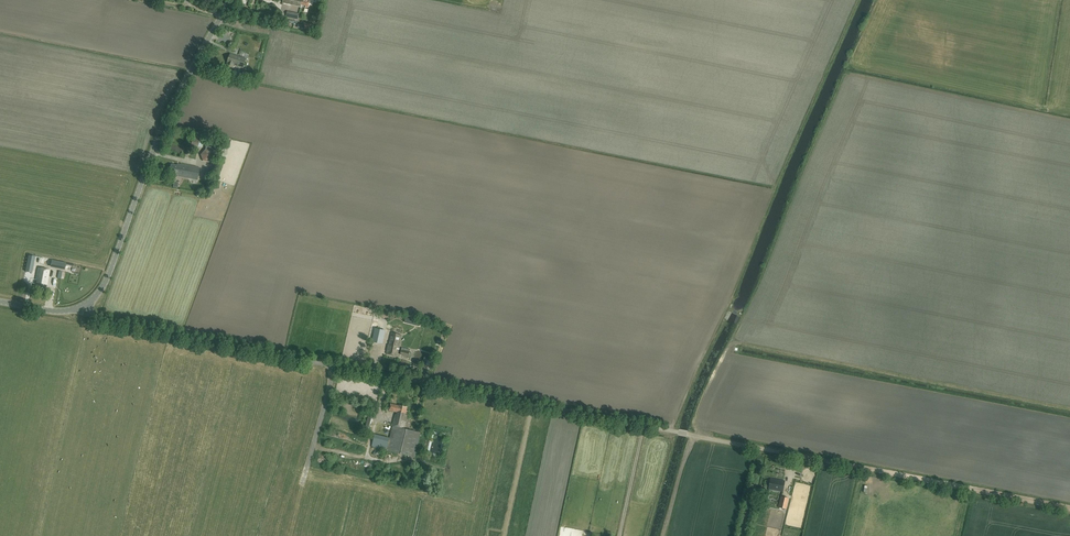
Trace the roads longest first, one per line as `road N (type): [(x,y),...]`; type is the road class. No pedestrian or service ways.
road 1 (tertiary): [(83,306),(105,283),(167,116),(230,0)]
road 2 (track): [(1069,508),(782,451)]
road 3 (unclassified): [(335,366),(99,319),(83,306)]
road 4 (unclassified): [(782,451),(531,403)]
road 5 (unclassified): [(531,403),(335,366)]
road 6 (unclassified): [(286,535),(335,366)]
road 7 (unclassified): [(504,535),(531,403)]

